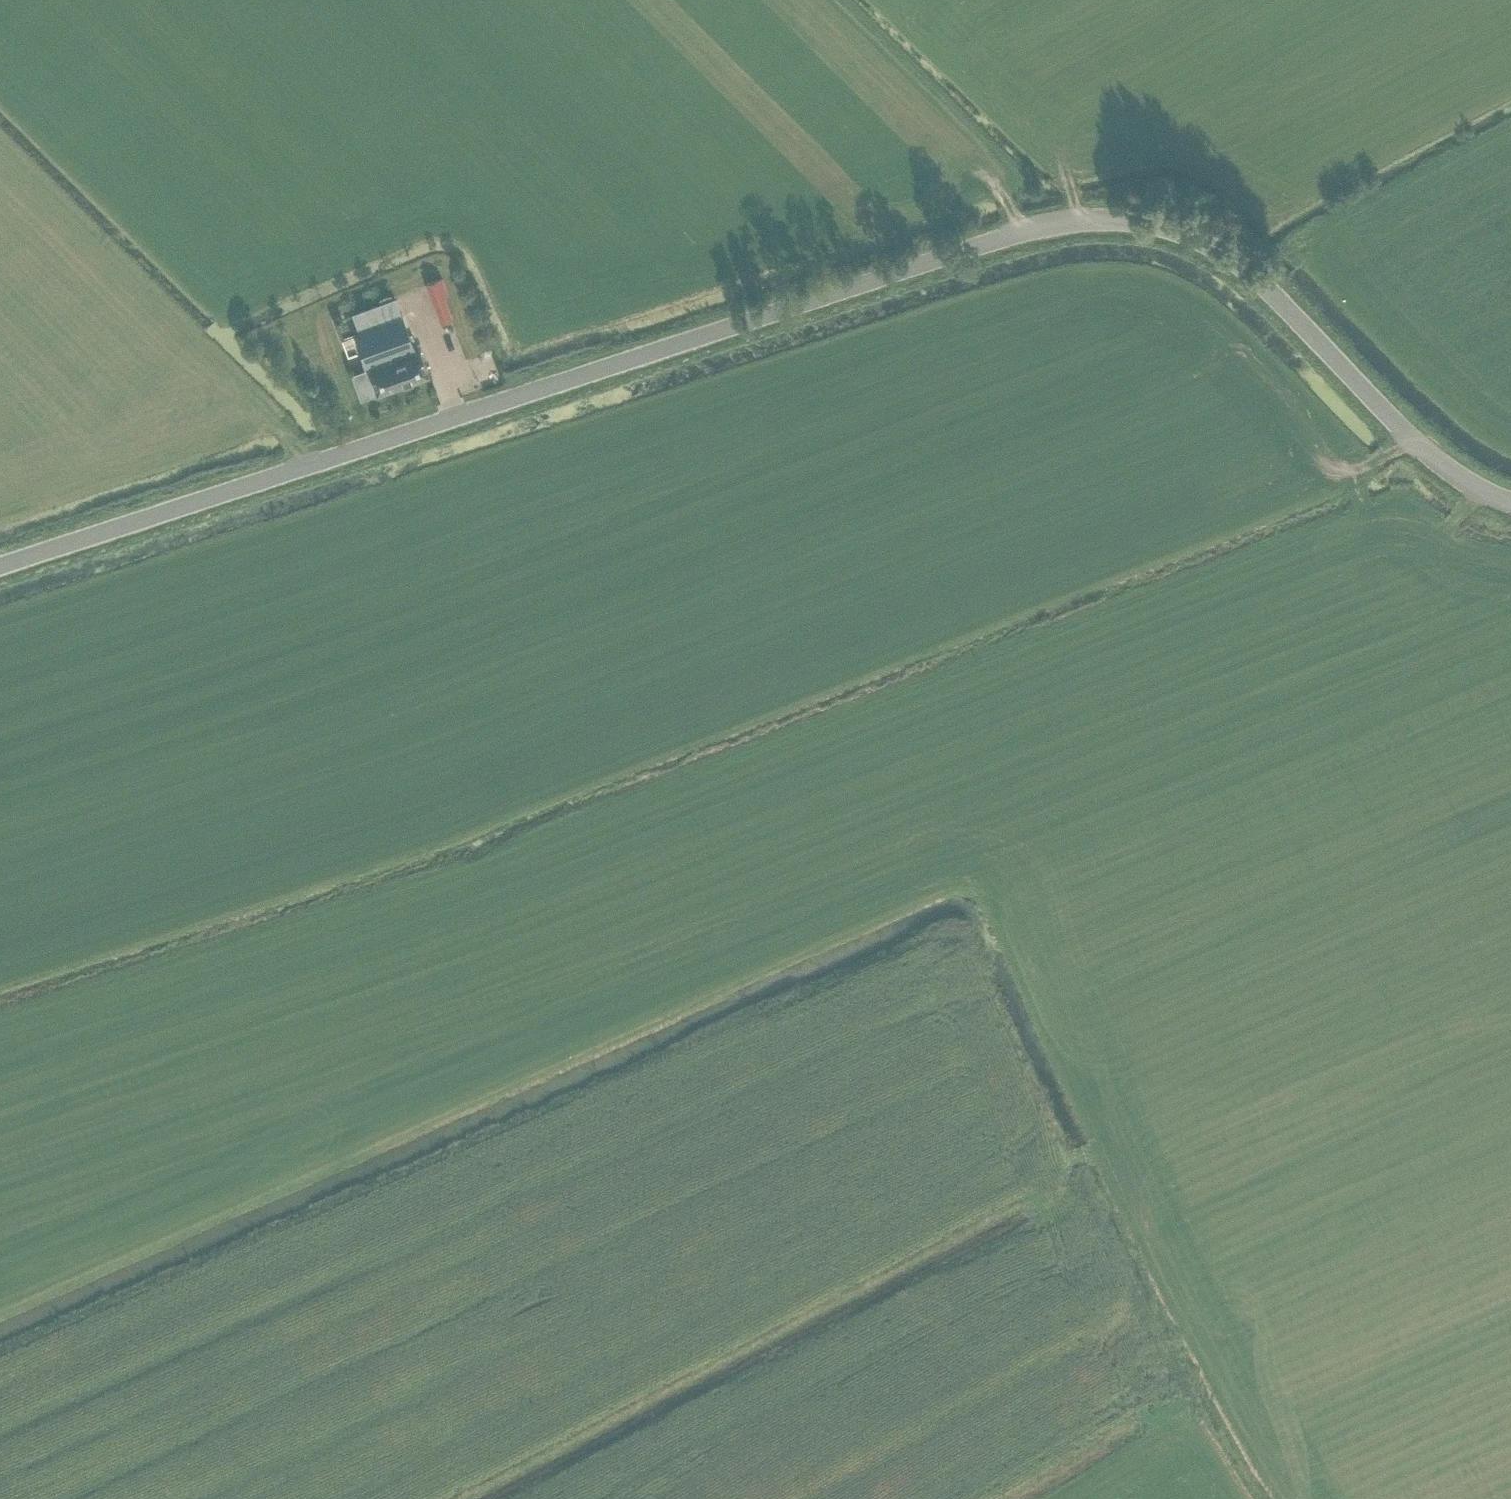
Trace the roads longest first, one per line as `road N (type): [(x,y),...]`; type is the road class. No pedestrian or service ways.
road 1 (unclassified): [(0,574),(959,251),(1076,220),(1172,226),(1243,266),(1427,455),(1510,505)]

